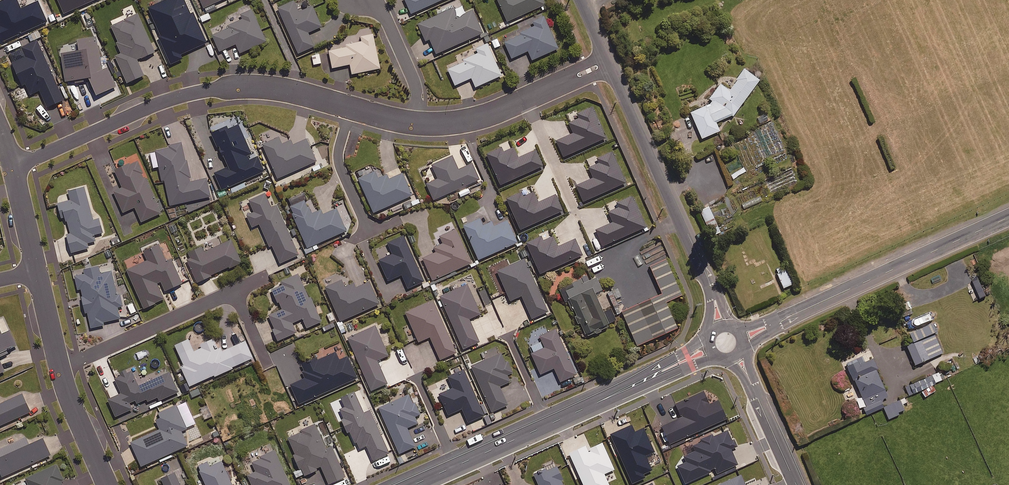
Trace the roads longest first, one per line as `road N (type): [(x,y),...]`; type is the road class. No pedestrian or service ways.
road 1 (residential): [(416,125),(297,91),(240,86),(149,107),(14,166)]
road 2 (secondary): [(413,484),(710,349)]
road 3 (secondary): [(742,337),(1008,218)]
road 4 (tertiary): [(721,326),(611,61)]
road 5 (residential): [(611,61),(484,118),(416,125)]
road 6 (residential): [(60,369),(234,291)]
road 7 (unclassified): [(737,355),(797,484)]
road 8 (residential): [(416,125),(413,77),(369,0)]
road 9 (residential): [(108,484),(60,369)]

